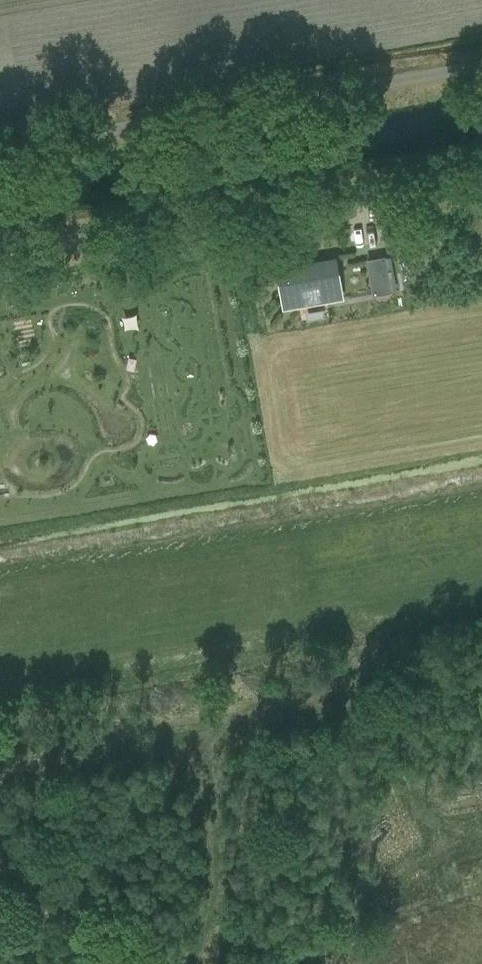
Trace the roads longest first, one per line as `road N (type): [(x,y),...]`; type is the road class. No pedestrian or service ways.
road 1 (unclassified): [(0,258),(481,170)]
road 2 (unclassified): [(0,151),(481,68)]
road 3 (track): [(0,742),(281,694),(322,677),(346,656)]
road 4 (track): [(189,963),(213,909),(216,861),(193,709)]

